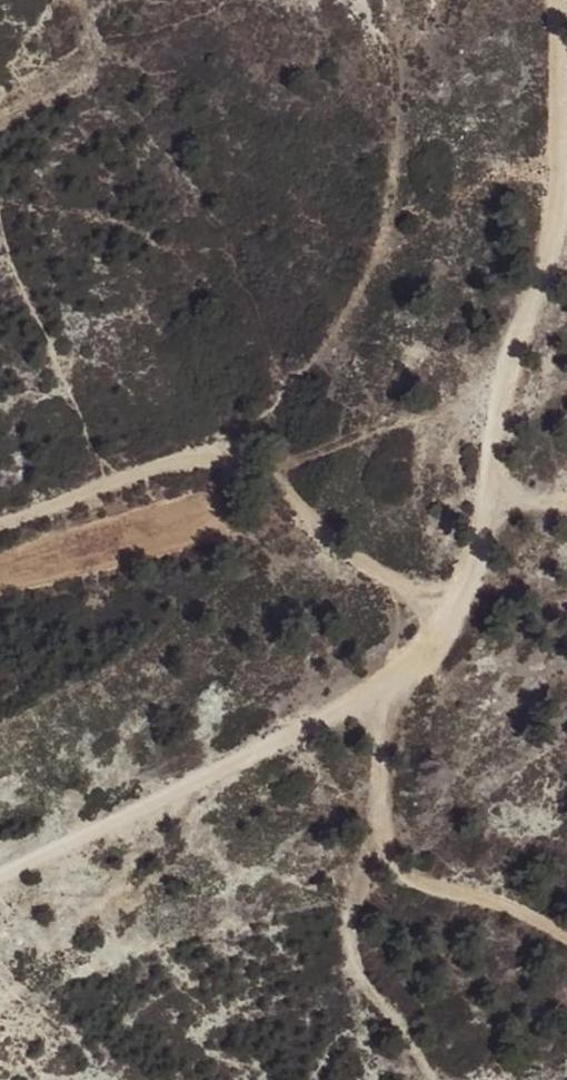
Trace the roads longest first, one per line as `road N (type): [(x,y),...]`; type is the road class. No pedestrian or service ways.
road 1 (track): [(557,0),(562,225),(445,573),(389,678)]
road 2 (track): [(0,504),(214,451),(289,494),(360,557),(428,594)]
road 3 (track): [(389,678),(0,862)]

